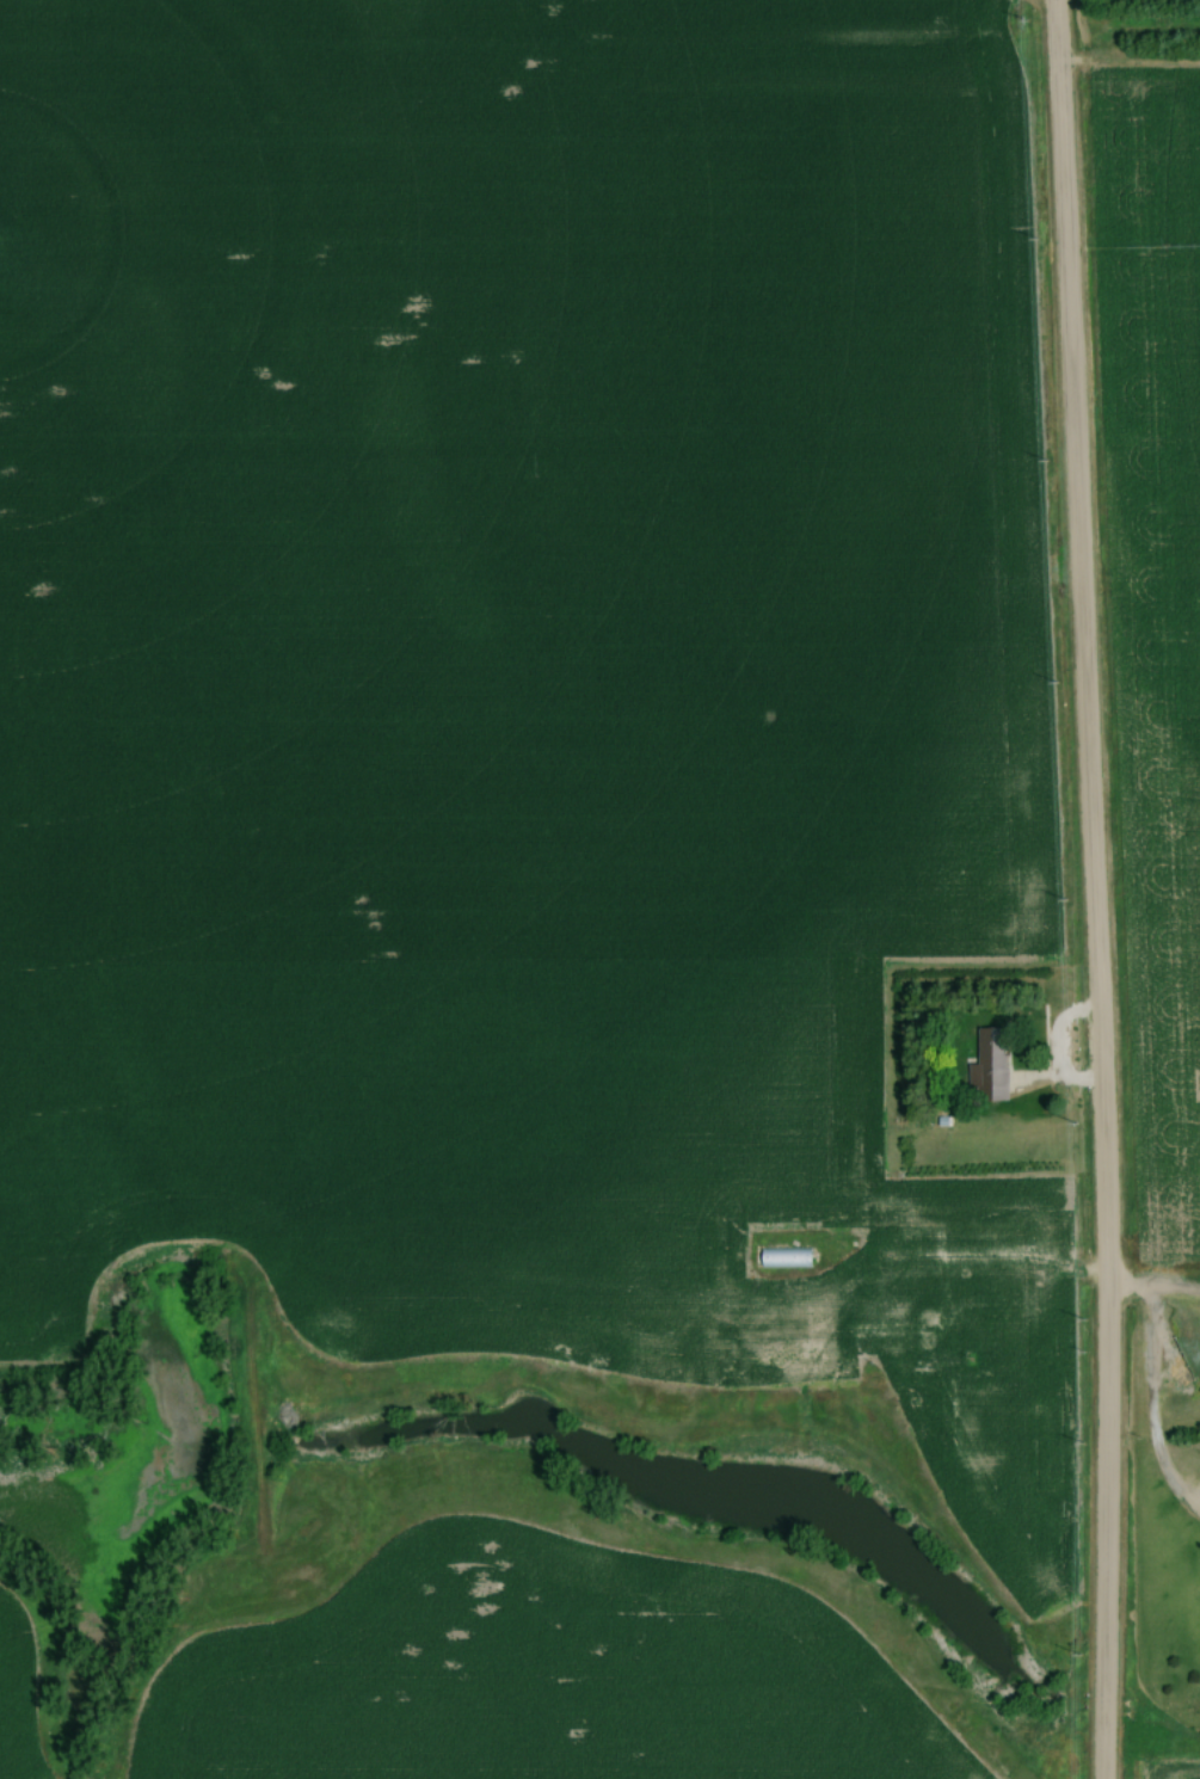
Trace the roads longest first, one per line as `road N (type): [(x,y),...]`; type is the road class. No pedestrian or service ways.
road 1 (residential): [(1106,1778),(1110,1377),(1055,0)]

